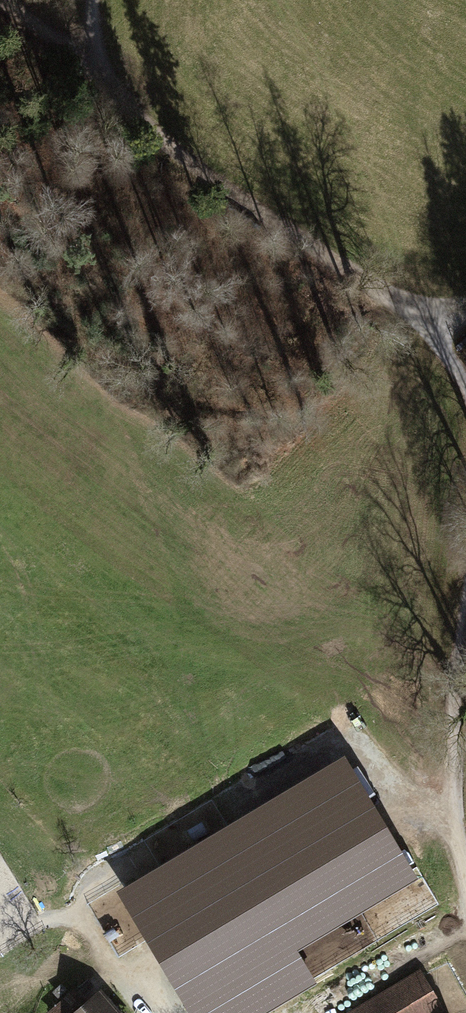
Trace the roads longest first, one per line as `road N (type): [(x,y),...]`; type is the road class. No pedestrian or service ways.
road 1 (track): [(119,102),(250,207),(412,313)]
road 2 (track): [(119,102),(0,1)]
road 3 (track): [(465,875),(457,734)]
road 4 (track): [(457,734),(465,597)]

